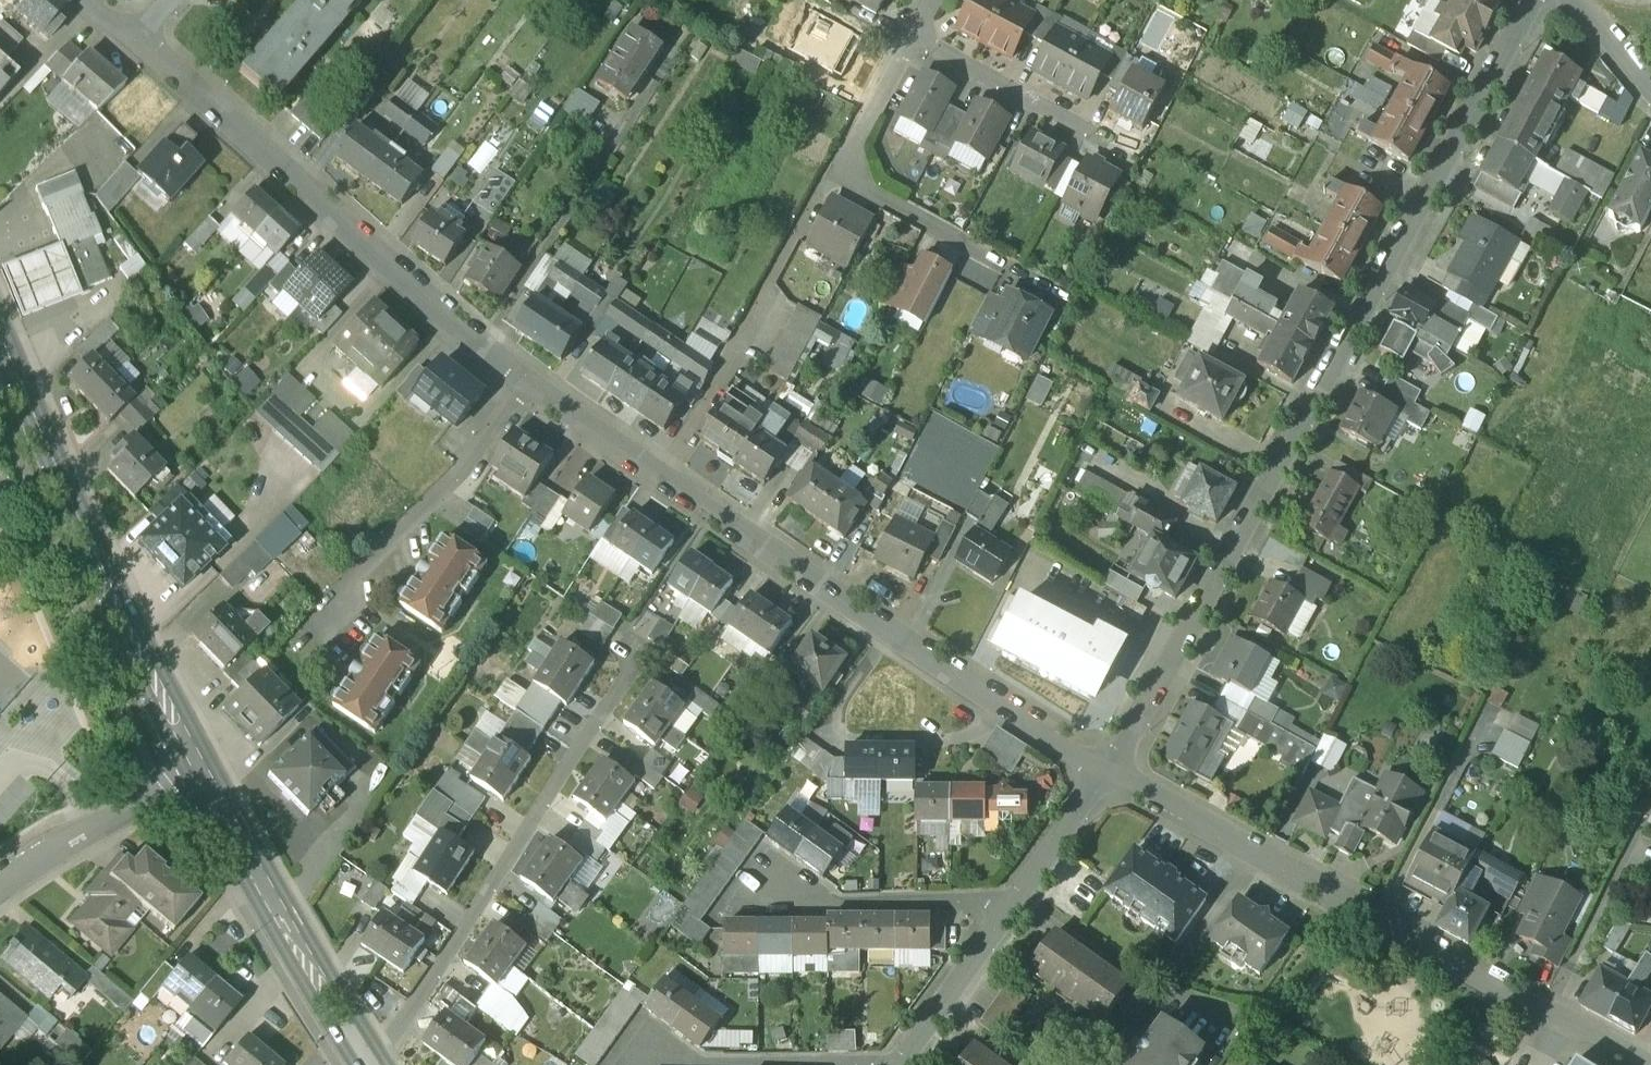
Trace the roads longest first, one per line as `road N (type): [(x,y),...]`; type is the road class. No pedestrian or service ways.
road 1 (residential): [(1108,768),(1533,0)]
road 2 (residential): [(1108,768),(1557,1027)]
road 3 (residential): [(141,42),(473,349),(522,385)]
road 4 (residential): [(375,1064),(637,657)]
road 5 (secondary): [(203,775),(109,599),(0,341)]
road 6 (residential): [(660,486),(998,704)]
road 7 (residential): [(837,175),(660,486)]
road 8 (secondary): [(373,1064),(203,775)]
road 9 (residential): [(330,608),(462,470),(522,385)]
road 10 (residential): [(761,902),(965,902),(1005,920)]
road 11 (residential): [(912,42),(1129,153)]
road 12 (residential): [(0,890),(99,825),(203,775)]
road 13 (residential): [(837,175),(1037,282)]
road 14 (residential): [(1005,920),(1108,768)]
road 15 (residential): [(902,1064),(1005,920)]
road 16 (residential): [(838,739),(962,738),(998,704)]
road 17 (residential): [(522,385),(660,486)]
road 18 (residential): [(912,42),(837,175)]
road 19 (residential): [(998,704),(1108,768)]
road 20 (residential): [(644,1064),(768,1064)]
road 21 (unclassified): [(1570,0),(1650,93)]

